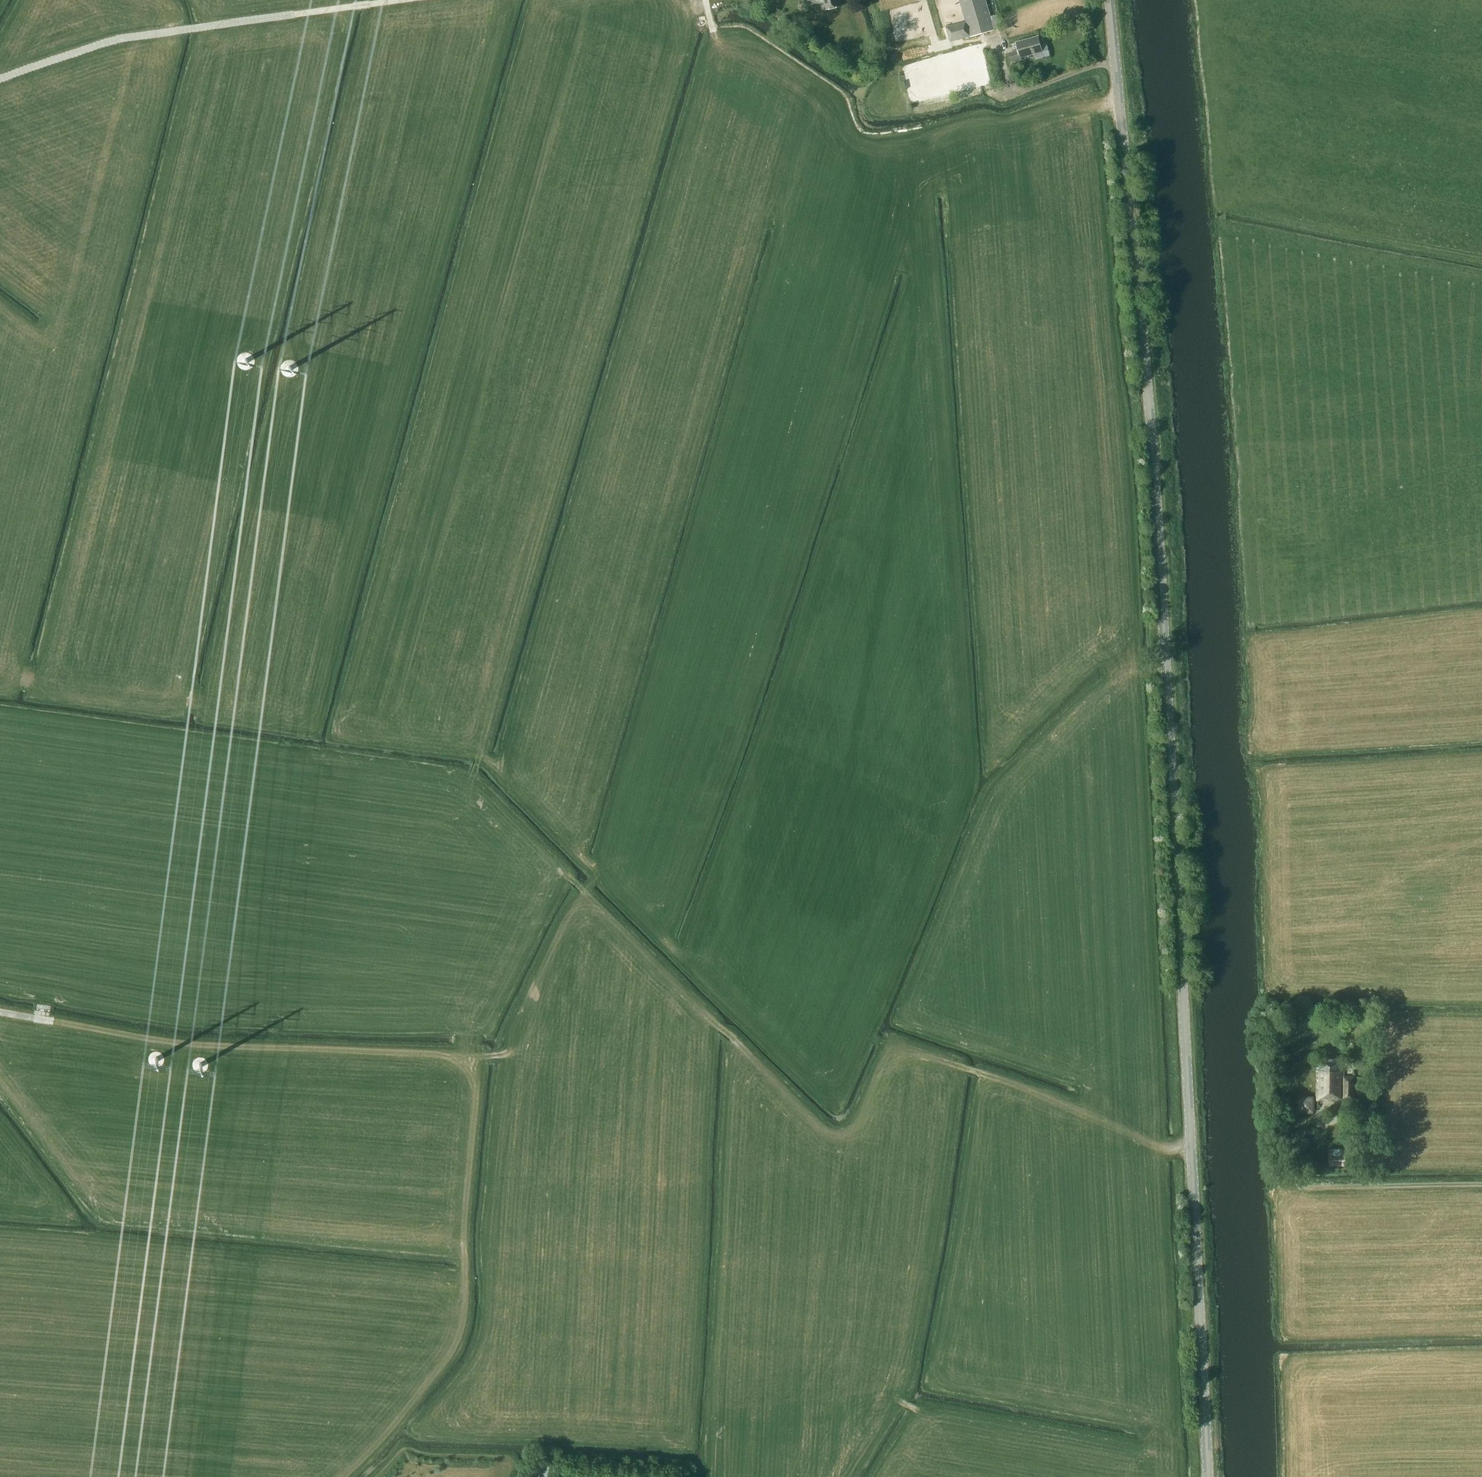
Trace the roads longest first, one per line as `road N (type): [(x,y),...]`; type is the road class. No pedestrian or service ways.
road 1 (tertiary): [(1209,1476),(1163,596),(1108,0)]
road 2 (track): [(1481,1186),(1309,1187)]

